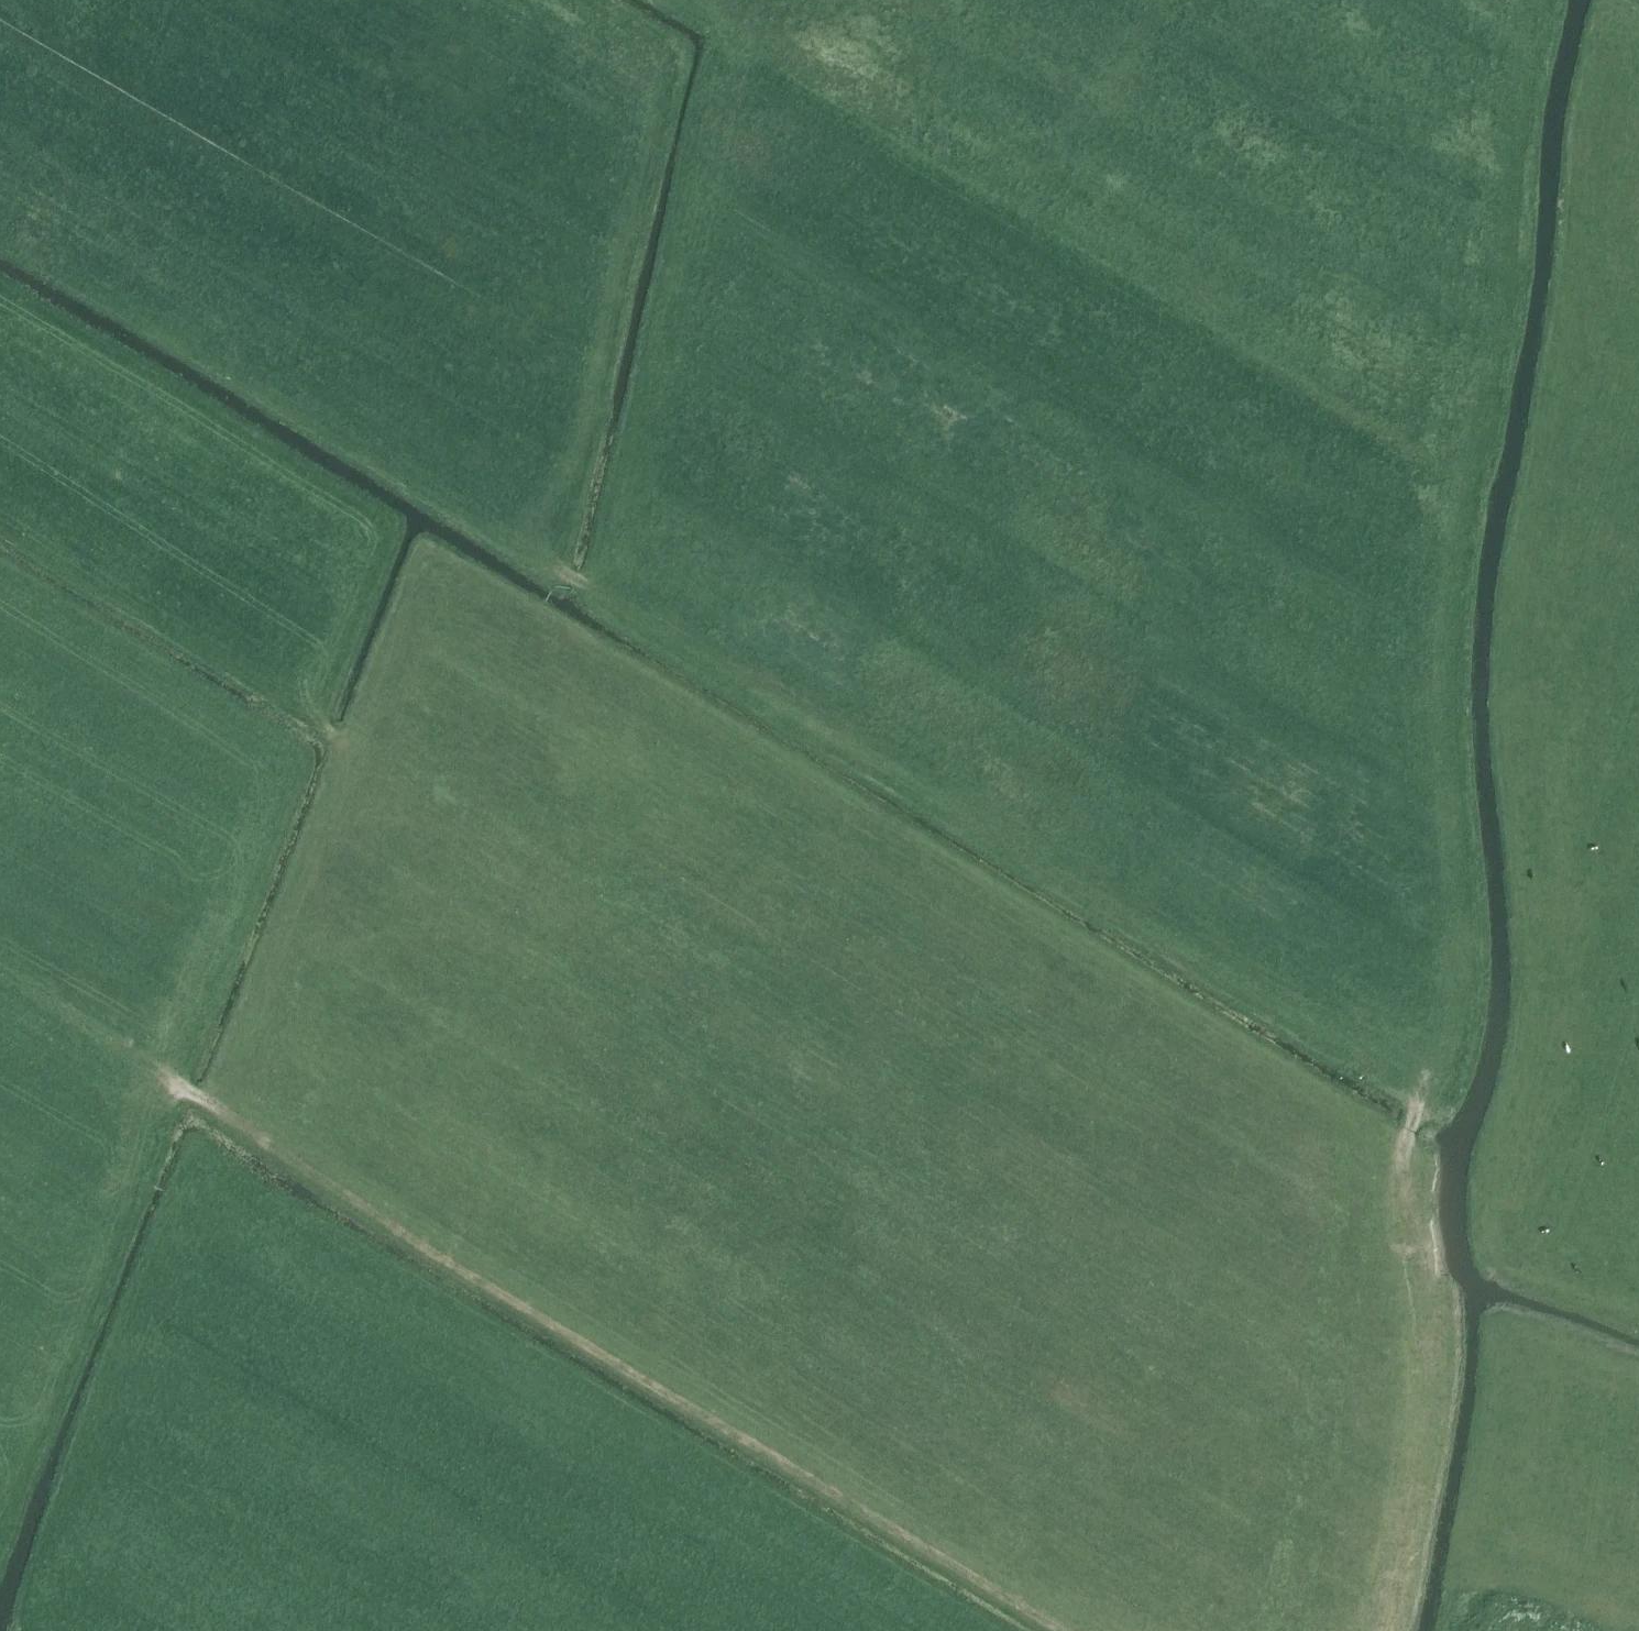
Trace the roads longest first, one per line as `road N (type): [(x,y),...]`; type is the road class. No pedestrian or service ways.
road 1 (track): [(1395,1630),(1434,1448),(1449,1319),(1403,1148),(1423,1102),(1459,948),(1442,692),(1461,501),(1493,396),(1513,261),(1519,141),(1544,0)]
road 2 (track): [(182,1090),(557,1335),(1062,1630)]

